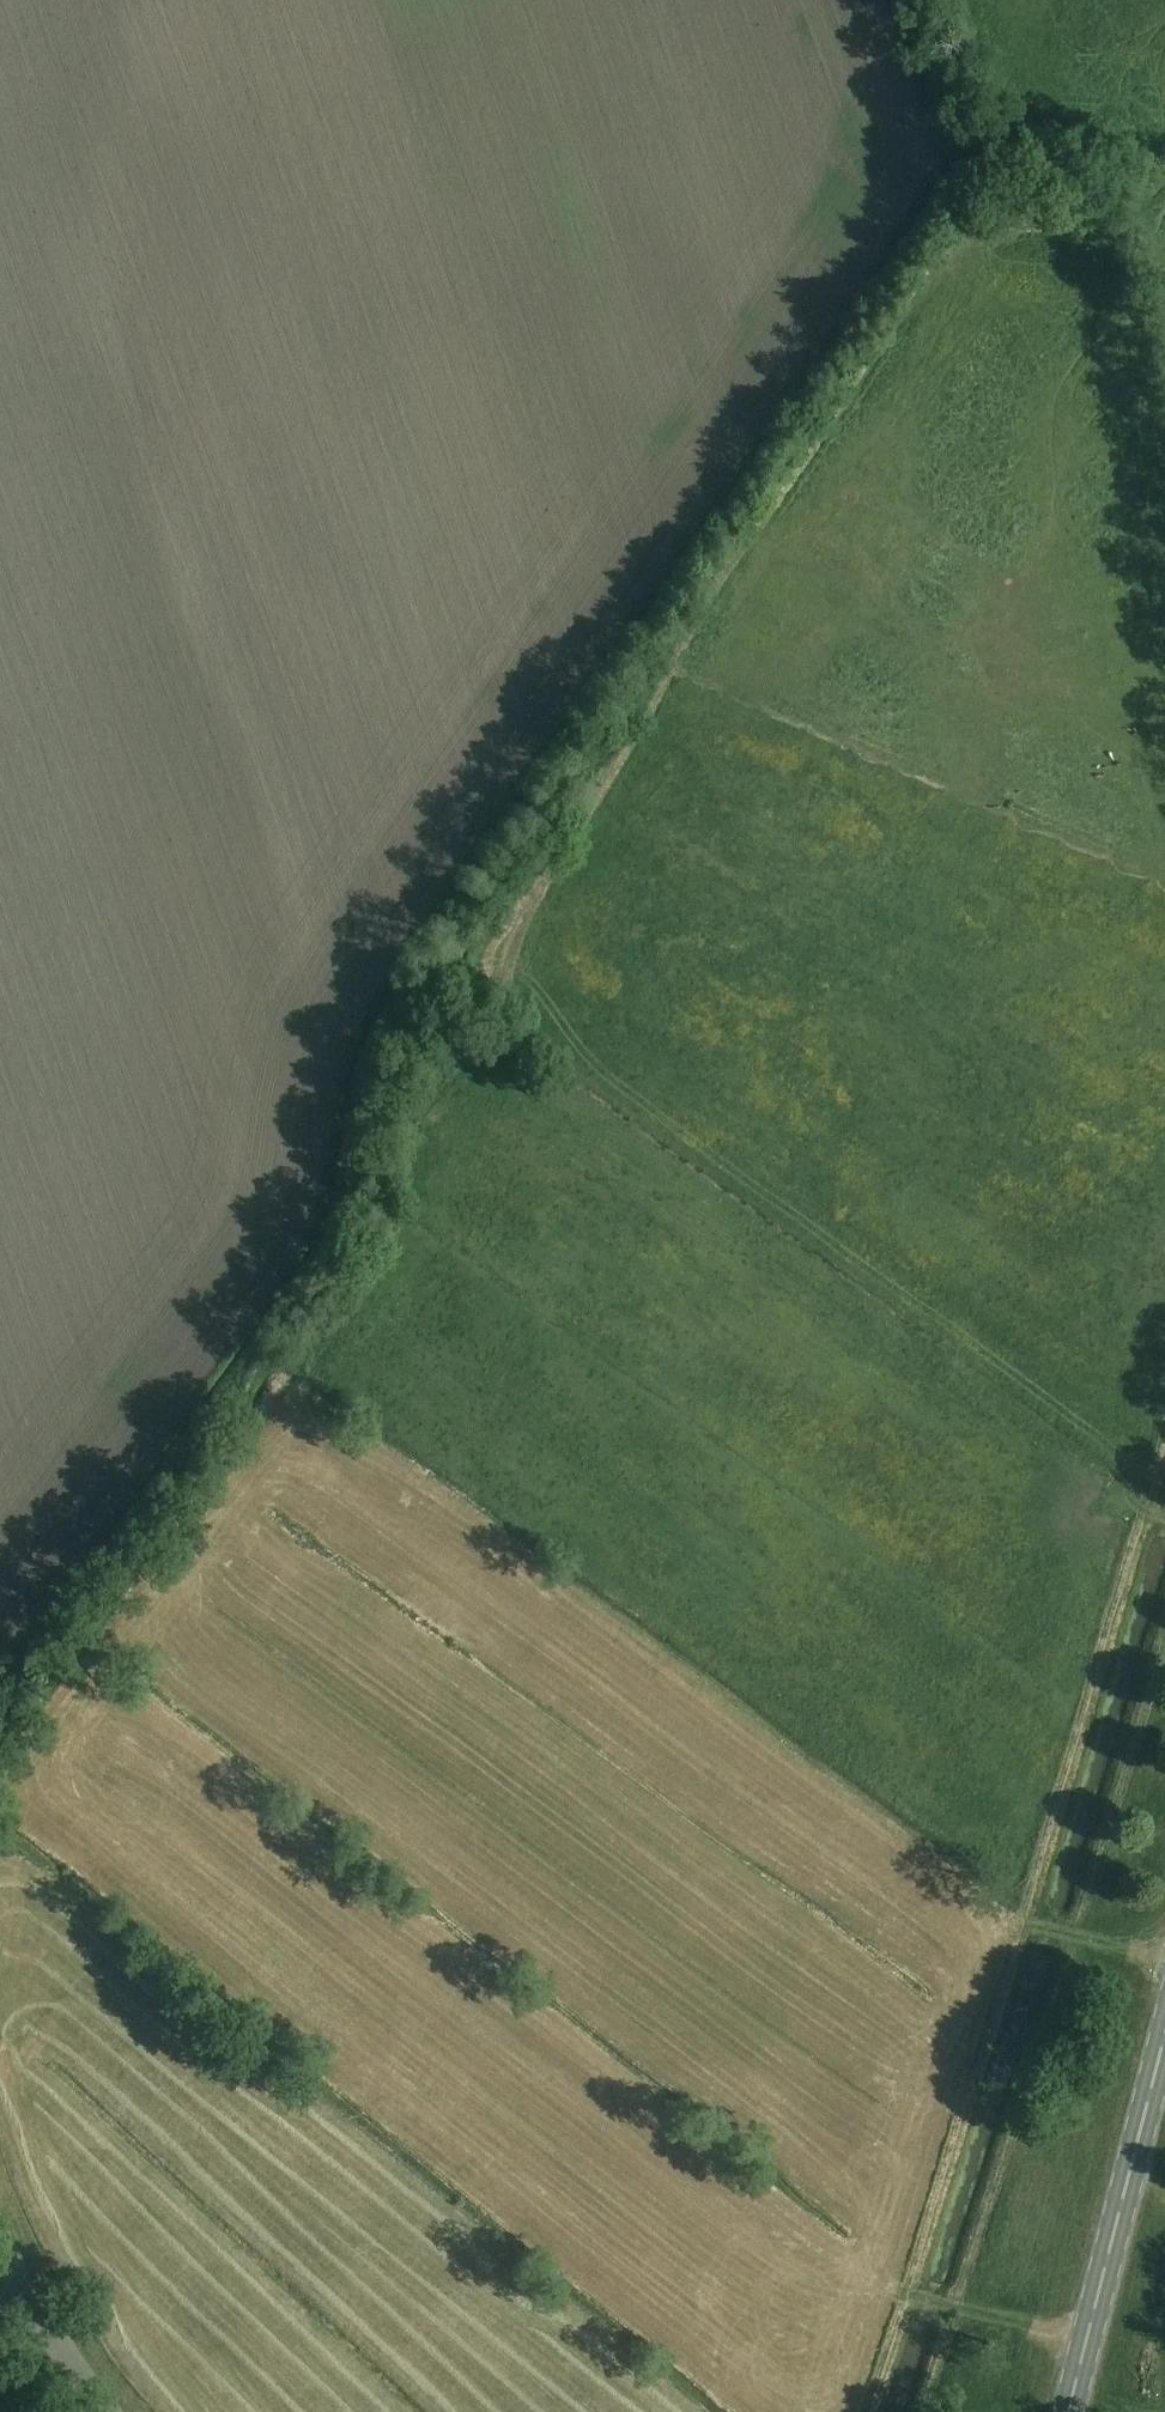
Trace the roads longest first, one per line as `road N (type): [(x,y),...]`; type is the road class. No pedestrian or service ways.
road 1 (secondary): [(1071,2411),(1164,2046)]
road 2 (unclassified): [(109,2411),(0,2244)]

